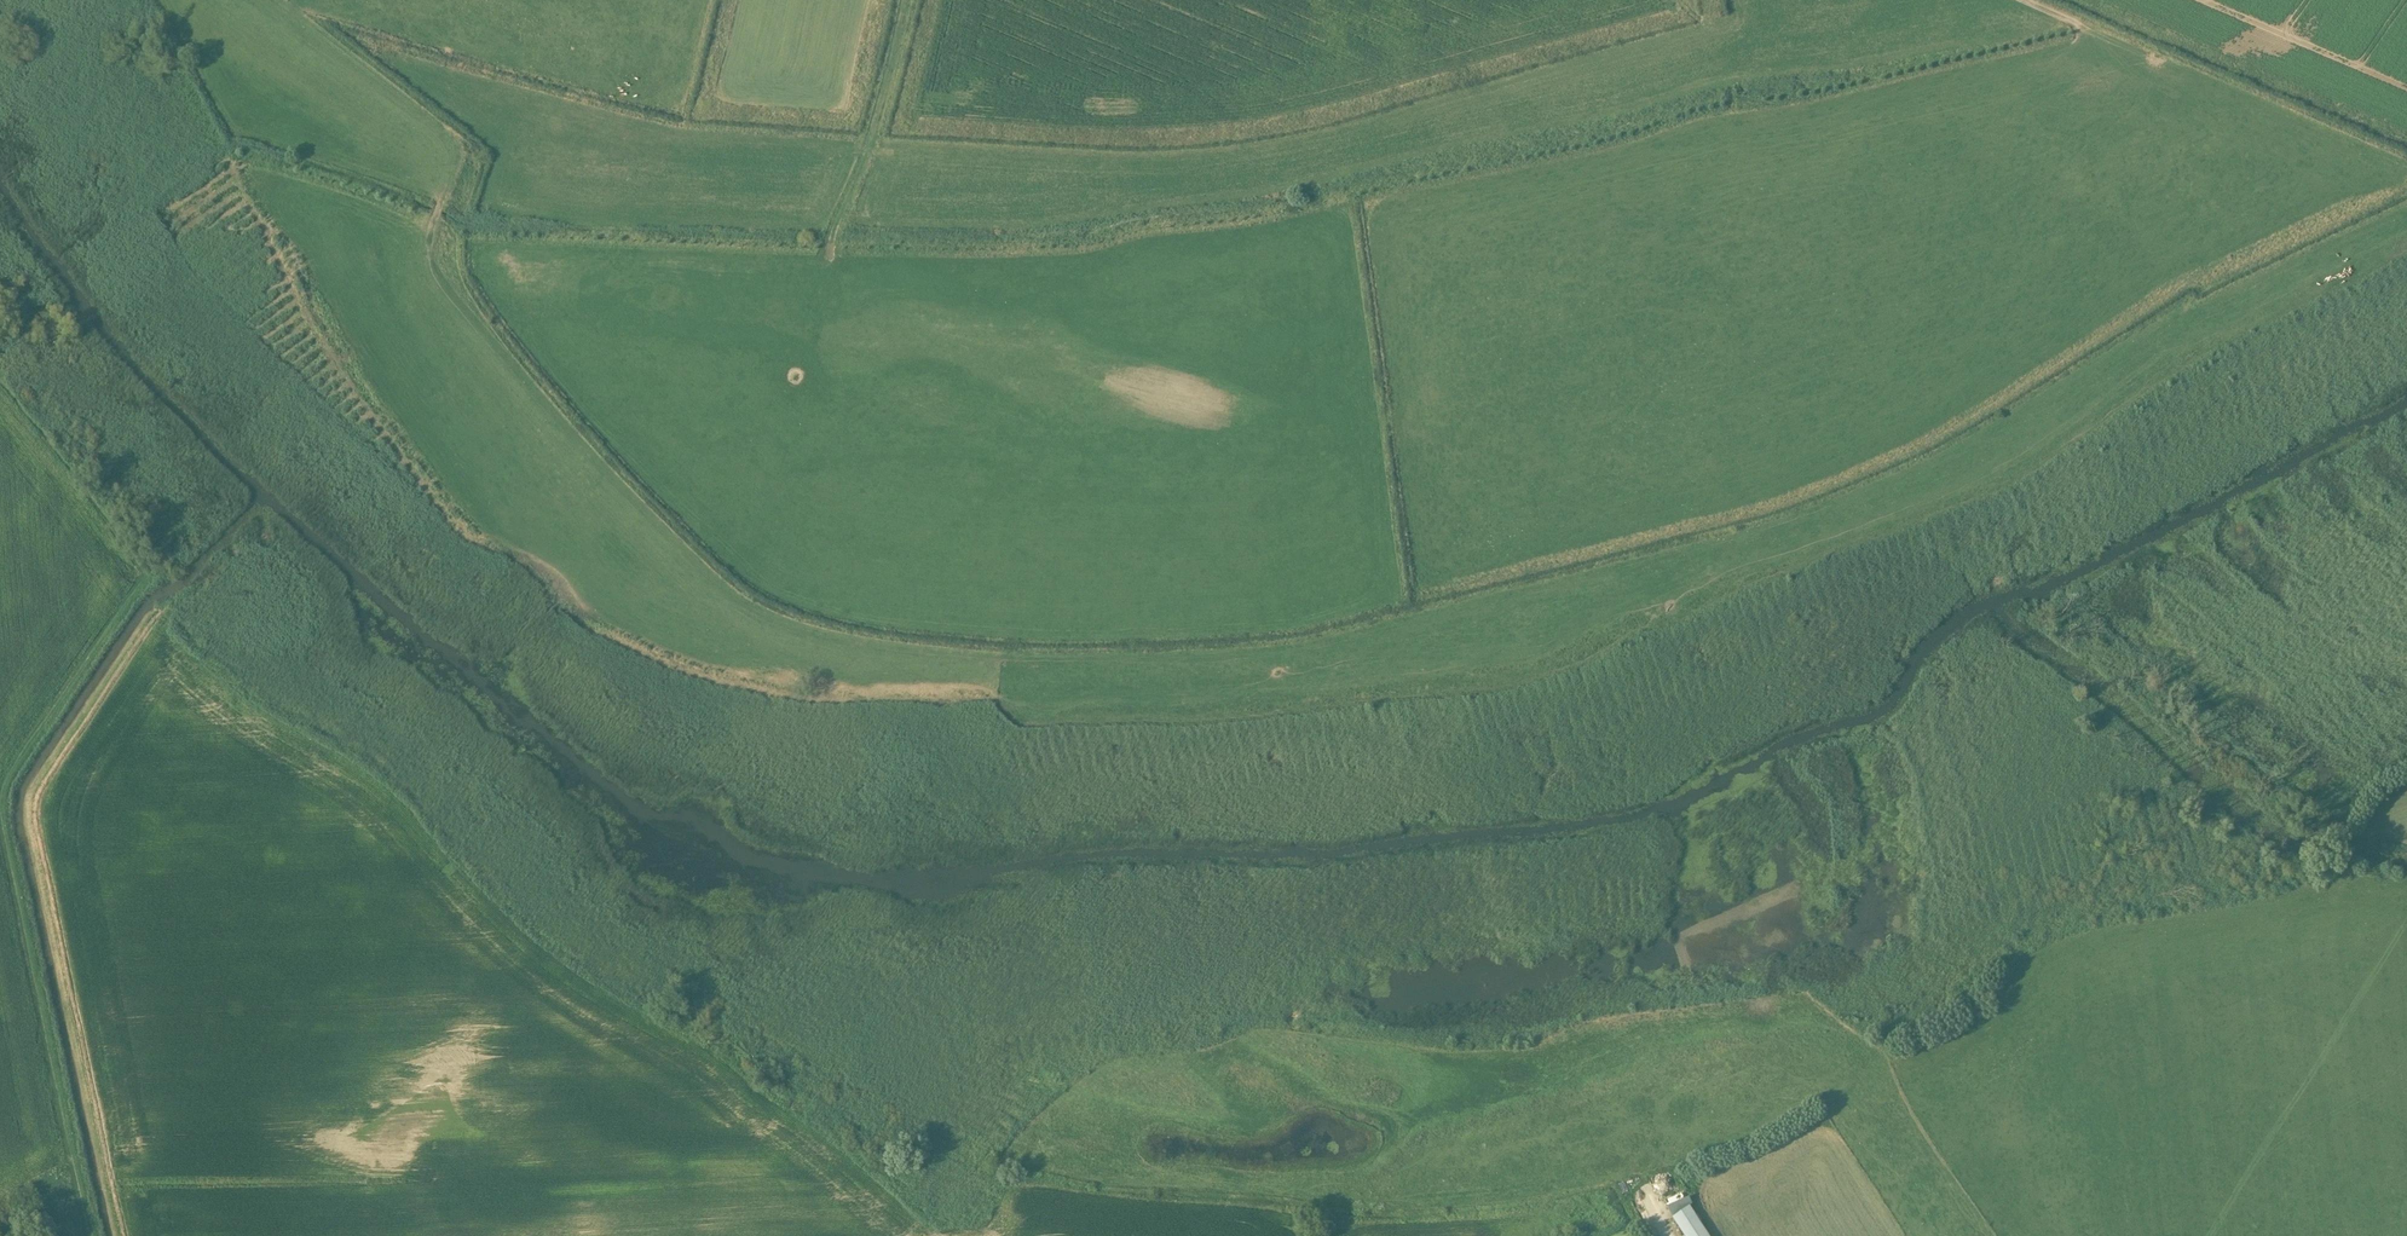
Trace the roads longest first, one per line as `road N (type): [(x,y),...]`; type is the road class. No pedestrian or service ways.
road 1 (track): [(906,0),(881,108),(828,255)]

